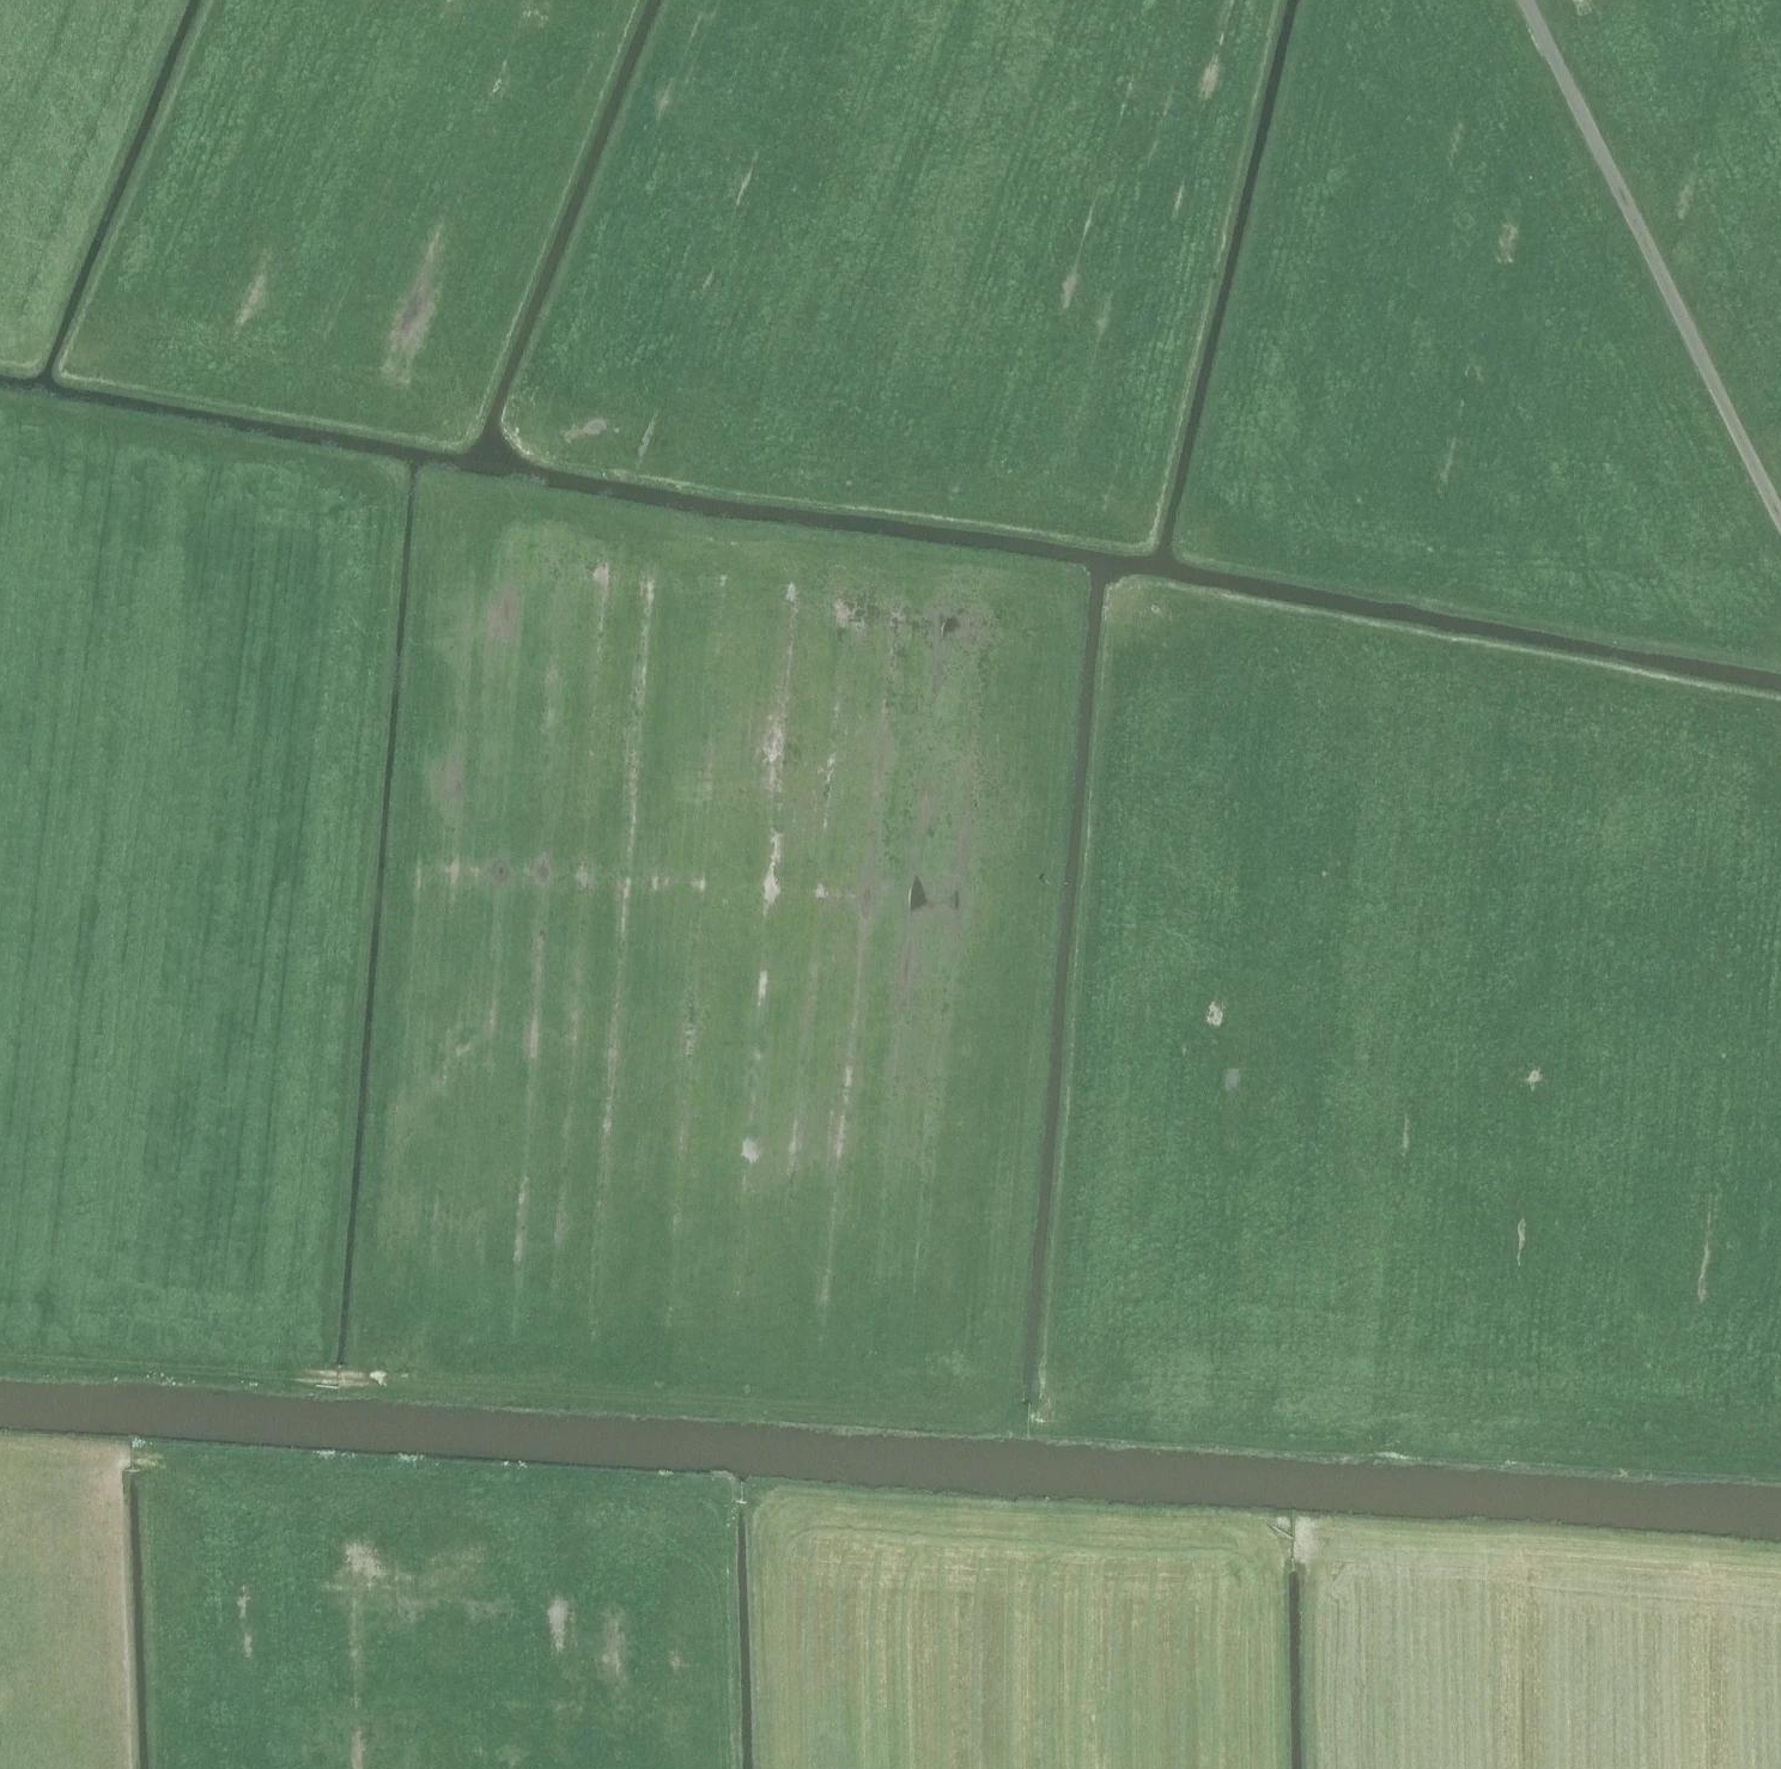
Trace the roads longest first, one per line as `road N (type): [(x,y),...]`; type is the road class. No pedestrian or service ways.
road 1 (track): [(1780,514),(1527,0)]

